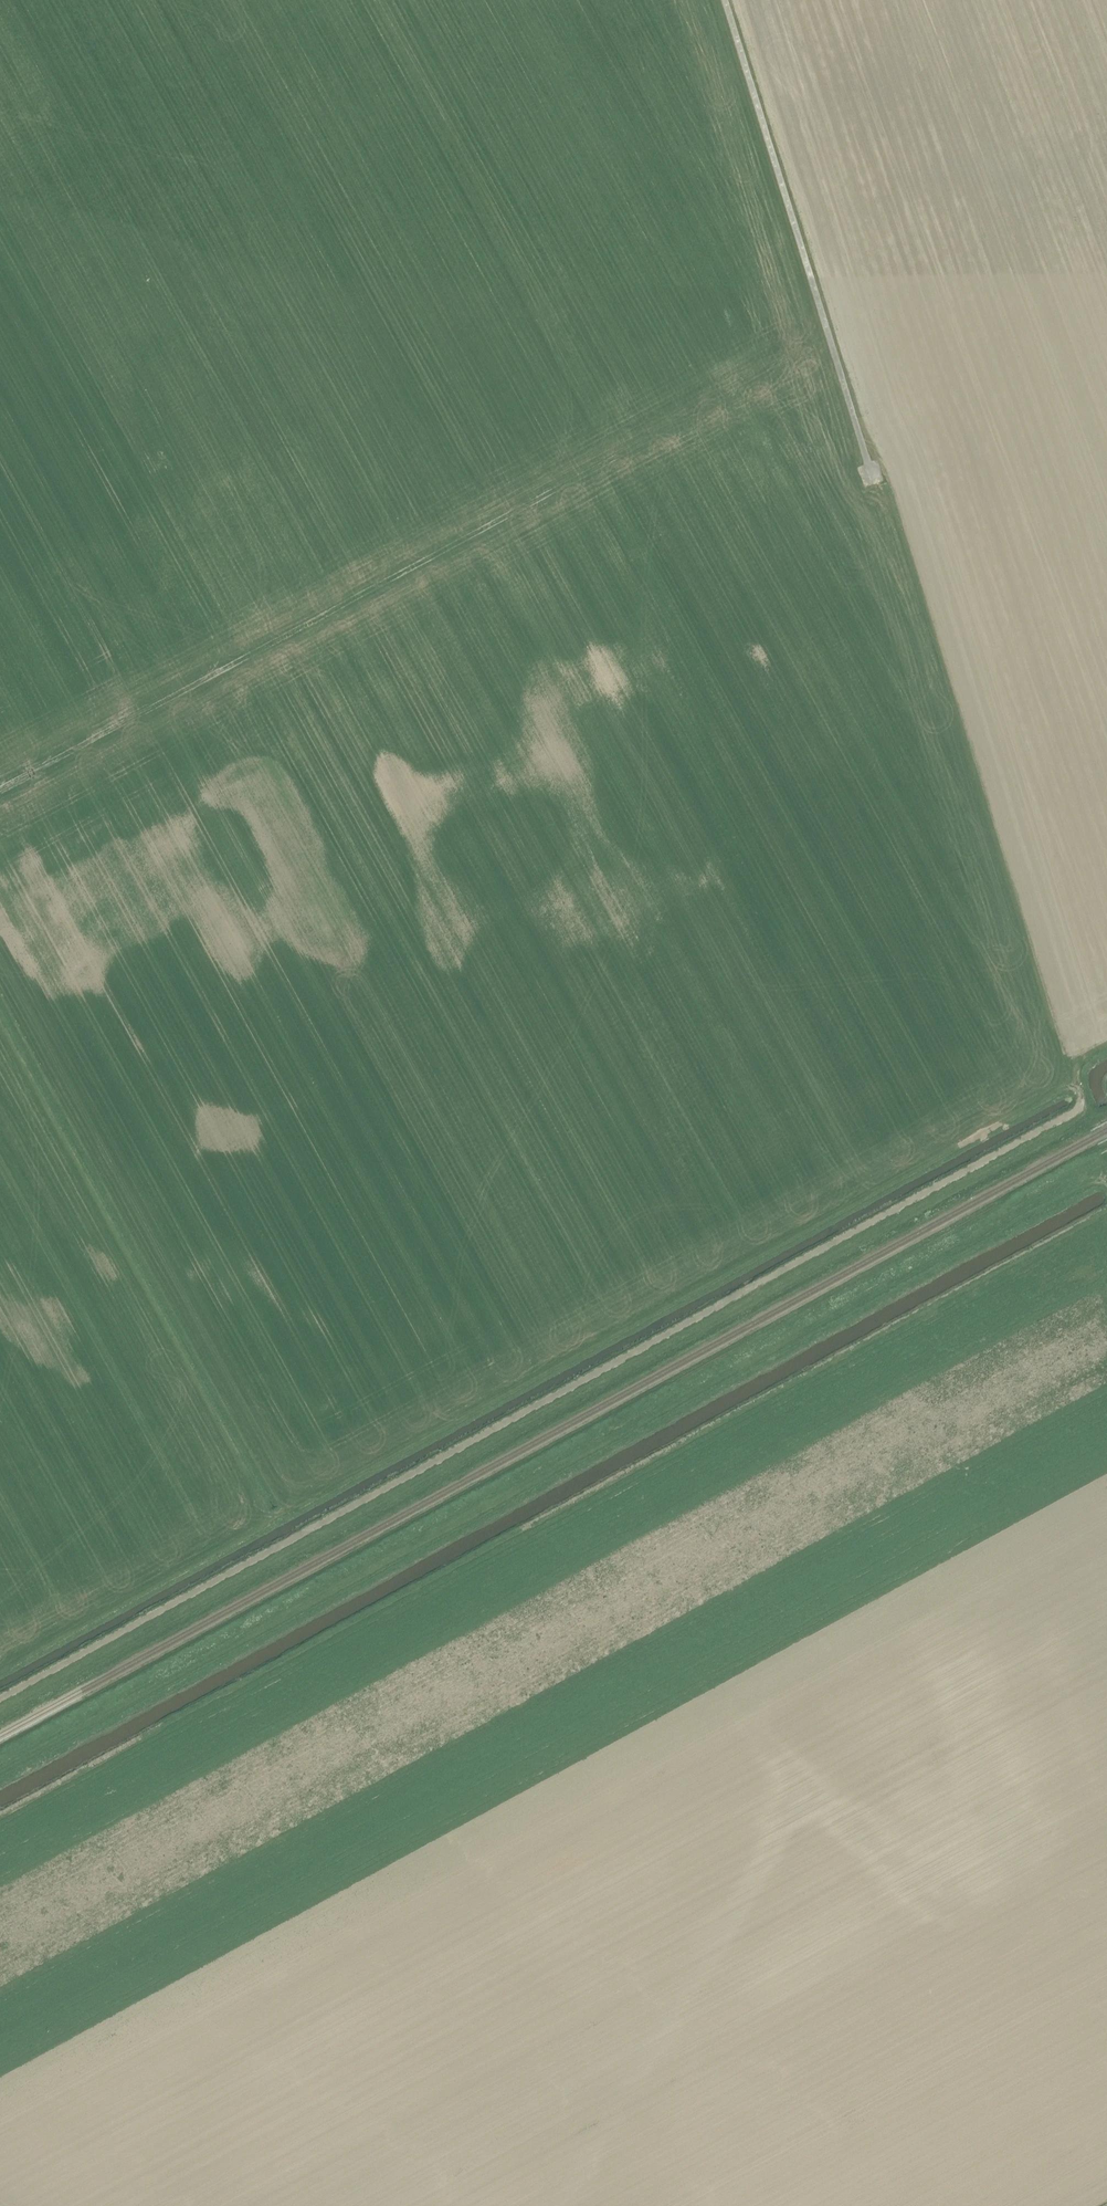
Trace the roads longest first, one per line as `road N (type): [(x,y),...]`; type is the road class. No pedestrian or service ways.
road 1 (unclassified): [(871,473),(724,0)]

